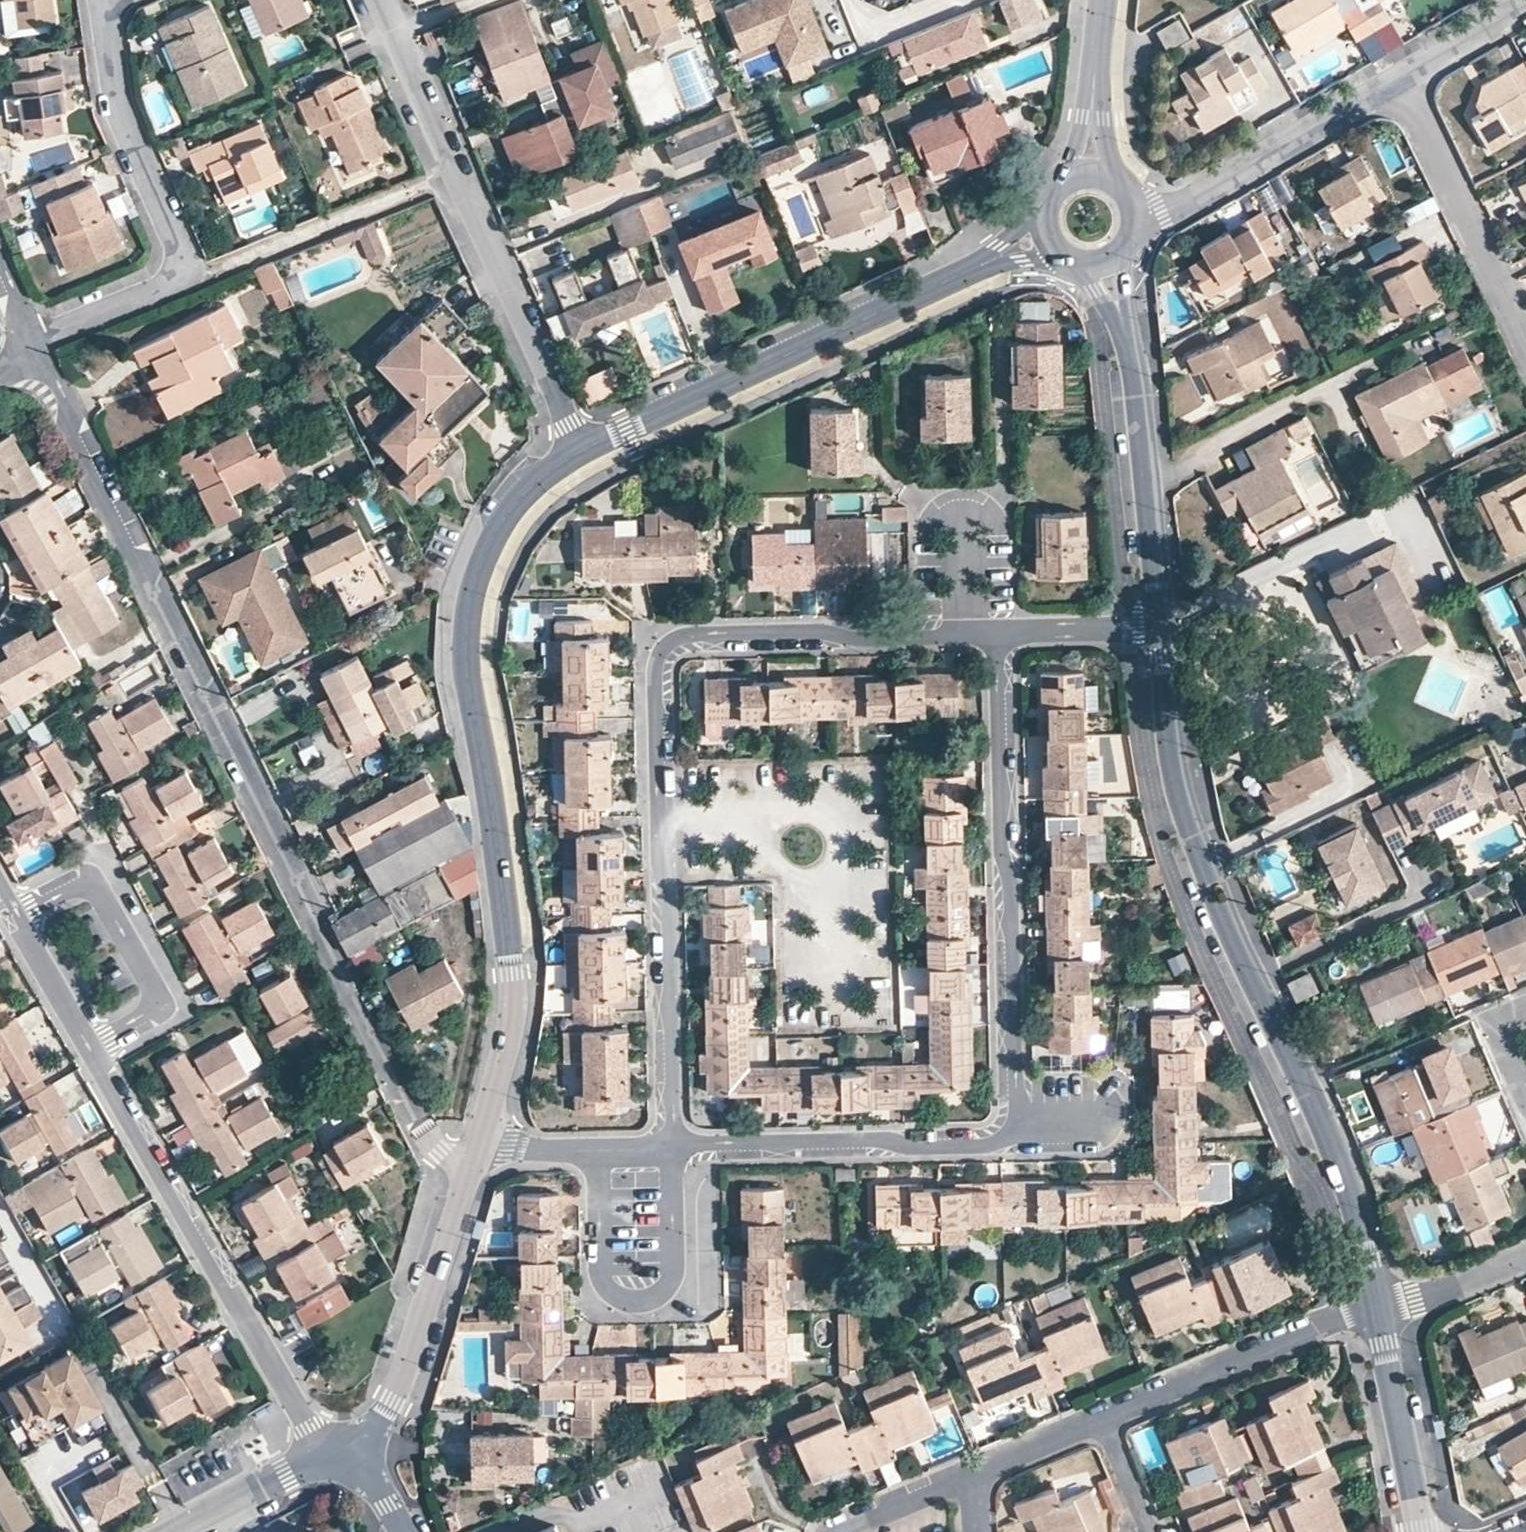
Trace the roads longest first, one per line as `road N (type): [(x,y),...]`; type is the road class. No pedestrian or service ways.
road 1 (residential): [(465,1175),(422,1132),(33,346)]
road 2 (residential): [(673,1149),(885,1140),(909,1148),(988,1145),(1018,1132),(1010,888),(1000,844),(997,632)]
road 3 (residential): [(997,632),(703,634),(673,640),(660,653),(656,816),(669,903),(673,1149)]
road 4 (residential): [(475,1144),(514,1001),(466,628),(473,588),(505,515),(529,485),(581,449)]
road 5 (residential): [(1158,627),(1168,758),(1181,808),(1203,874),(1334,1161),(1375,1308)]
road 6 (residential): [(90,1049),(100,1083),(307,1427),(351,1459)]
road 7 (residential): [(581,449),(961,285)]
road 8 (residential): [(351,1459),(390,1402),(465,1175)]
road 9 (residential): [(581,449),(455,172)]
road 10 (track): [(656,816),(732,821),(798,848),(828,915),(833,993)]
road 11 (residential): [(17,913),(70,883),(96,886),(150,983),(151,1010),(90,1049)]
road 12 (residential): [(1525,341),(1398,73)]
road 13 (residential): [(1375,1308),(1100,1418)]
road 14 (residential): [(455,172),(209,269),(181,272)]
road 15 (residential): [(113,0),(105,24),(115,108),(181,272)]
road 16 (residential): [(1128,348),(1158,627)]
road 17 (residential): [(1188,190),(1398,73)]
road 18 (residential): [(1375,1308),(1420,1531)]
road 19 (residential): [(673,1149),(554,1152),(475,1144)]
road 20 (residential): [(455,172),(378,0)]
road 21 (residential): [(179,1531),(307,1468),(351,1459)]
road 22 (residential): [(181,272),(161,289),(33,346)]
road 23 (residential): [(1158,627),(997,632)]
road 24 (residential): [(1375,1308),(1413,1301),(1525,1255)]
road 25 (residential): [(977,1470),(830,1531)]
road 26 (residential): [(17,913),(90,1049)]
road 27 (residential): [(1398,73),(1525,1)]
road 28 (residential): [(1100,1418),(977,1470)]
road 29 (residential): [(1100,1418),(1148,1531)]

